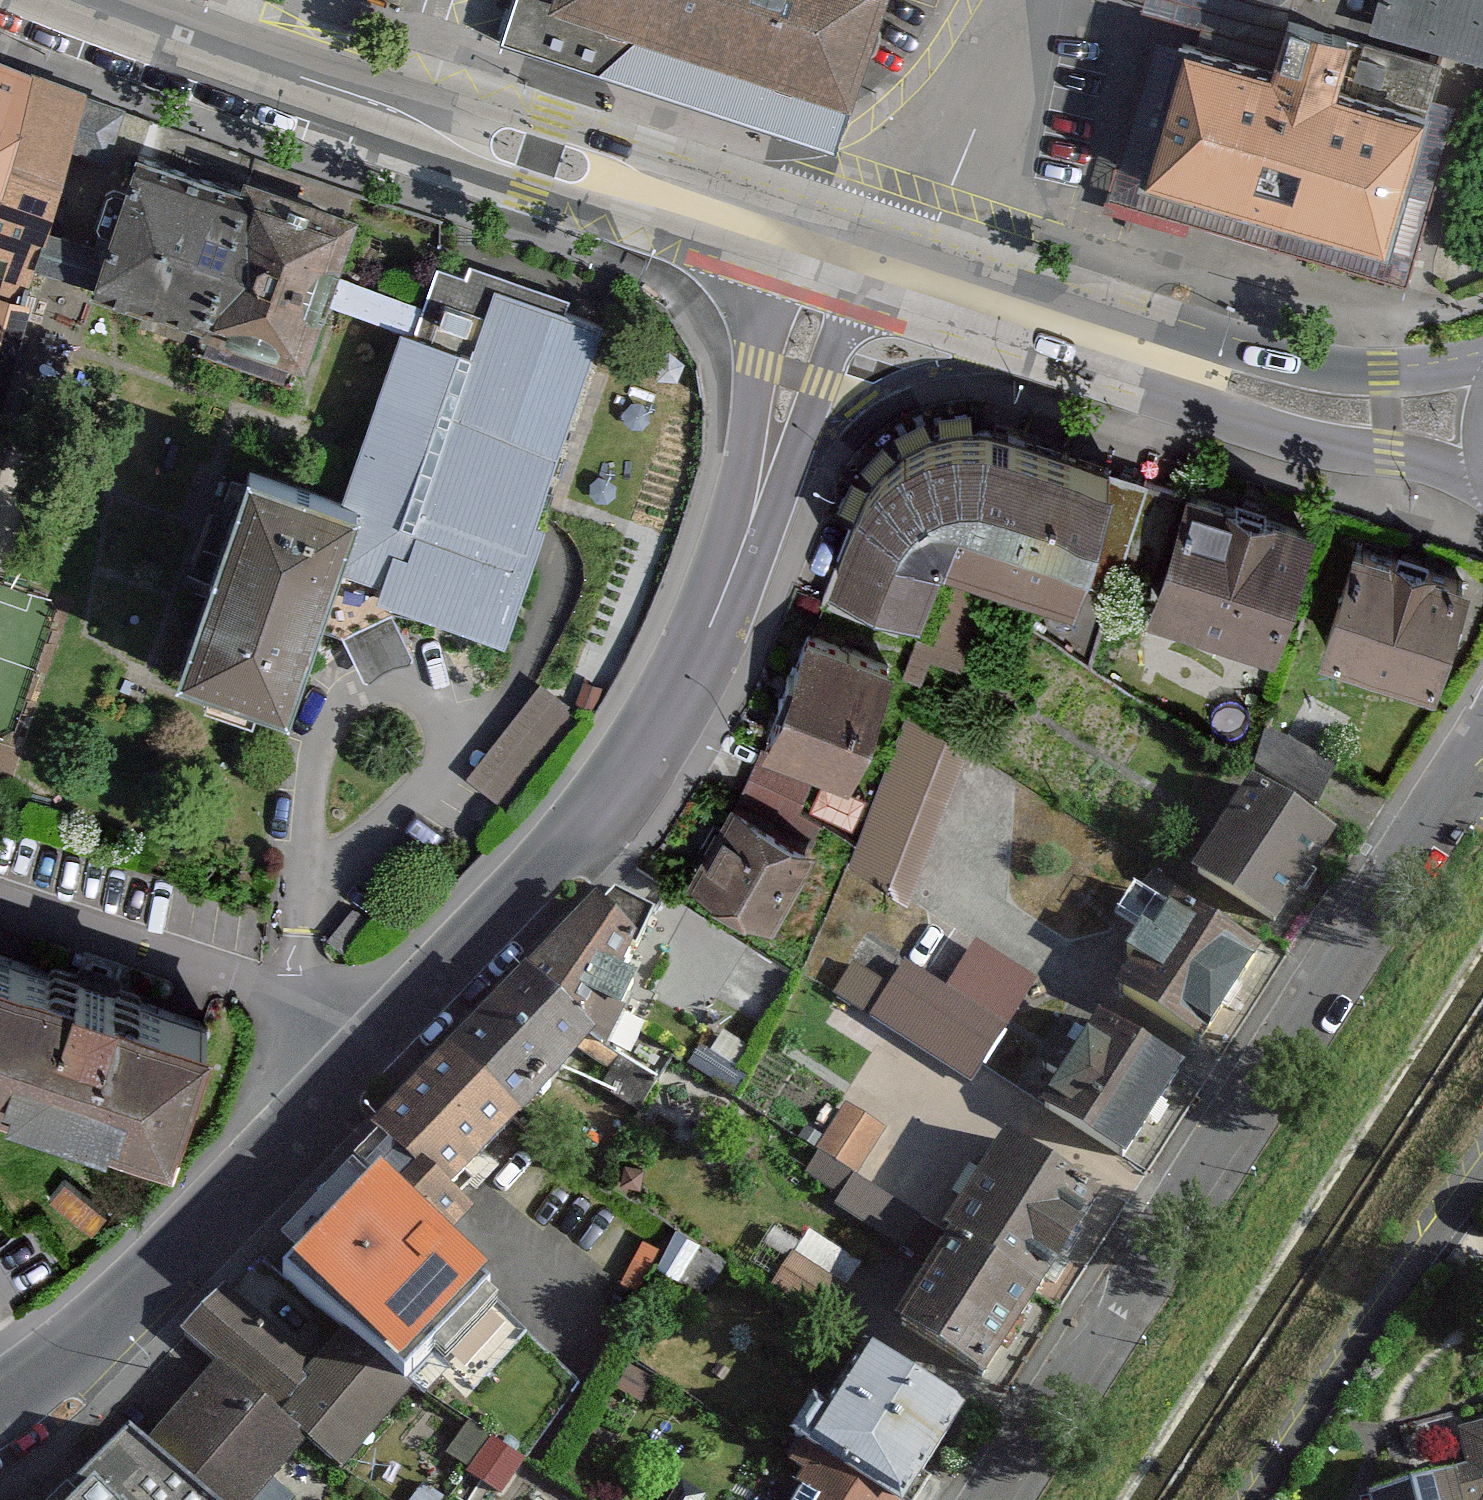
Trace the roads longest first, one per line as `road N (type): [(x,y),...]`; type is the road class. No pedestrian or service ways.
road 1 (secondary): [(834,250),(789,372),(749,525),(688,671),(643,748),(575,841),(213,1218),(110,1321),(0,1408)]
road 2 (residential): [(976,1499),(1067,1381),(1482,731)]
road 3 (unclassified): [(94,0),(834,250)]
road 4 (secondary): [(1024,312),(1233,411),(1482,478)]
road 5 (secondary): [(1482,362),(1339,371),(1024,312)]
road 6 (residential): [(1482,1165),(1258,1499)]
road 7 (residential): [(915,276),(1019,0)]

